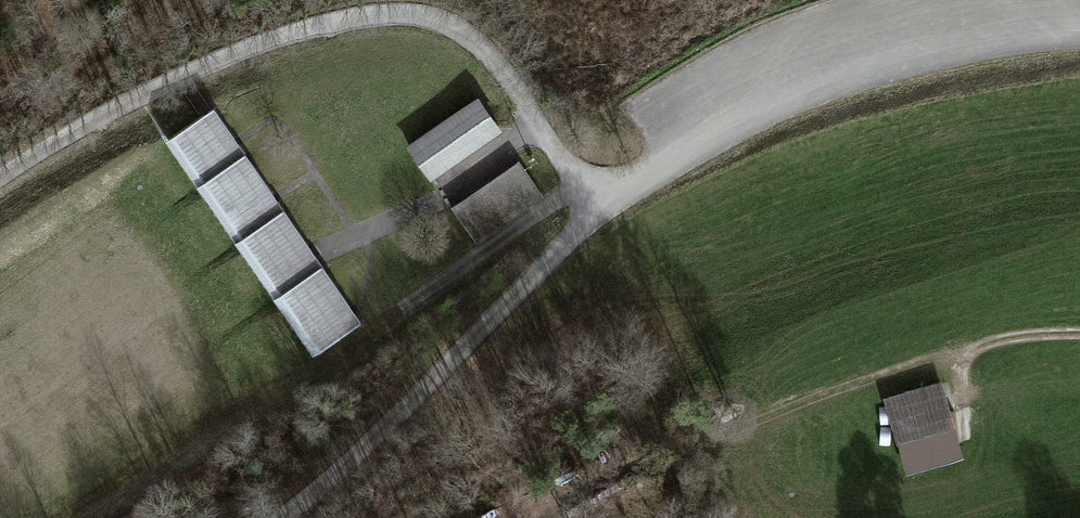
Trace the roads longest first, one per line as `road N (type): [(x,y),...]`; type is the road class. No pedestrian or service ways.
road 1 (track): [(0,188),(123,109),(273,42),(376,24),(458,30),(598,216)]
road 2 (track): [(481,517),(779,402),(1026,341),(1079,336)]
road 3 (track): [(1079,16),(931,39),(714,130),(598,216)]
road 4 (track): [(269,517),(598,216)]

